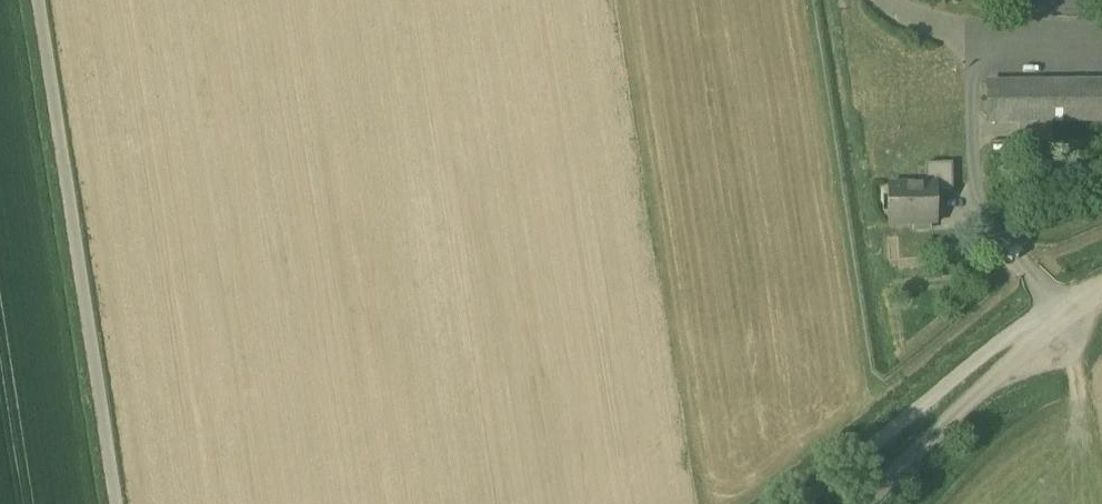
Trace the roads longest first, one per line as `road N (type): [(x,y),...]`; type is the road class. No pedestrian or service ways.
road 1 (unclassified): [(125,503),(47,0)]
road 2 (unclassified): [(1059,308),(997,341),(803,503)]
road 3 (unclassified): [(1059,308),(861,503)]
road 4 (track): [(1059,308),(1083,434)]

